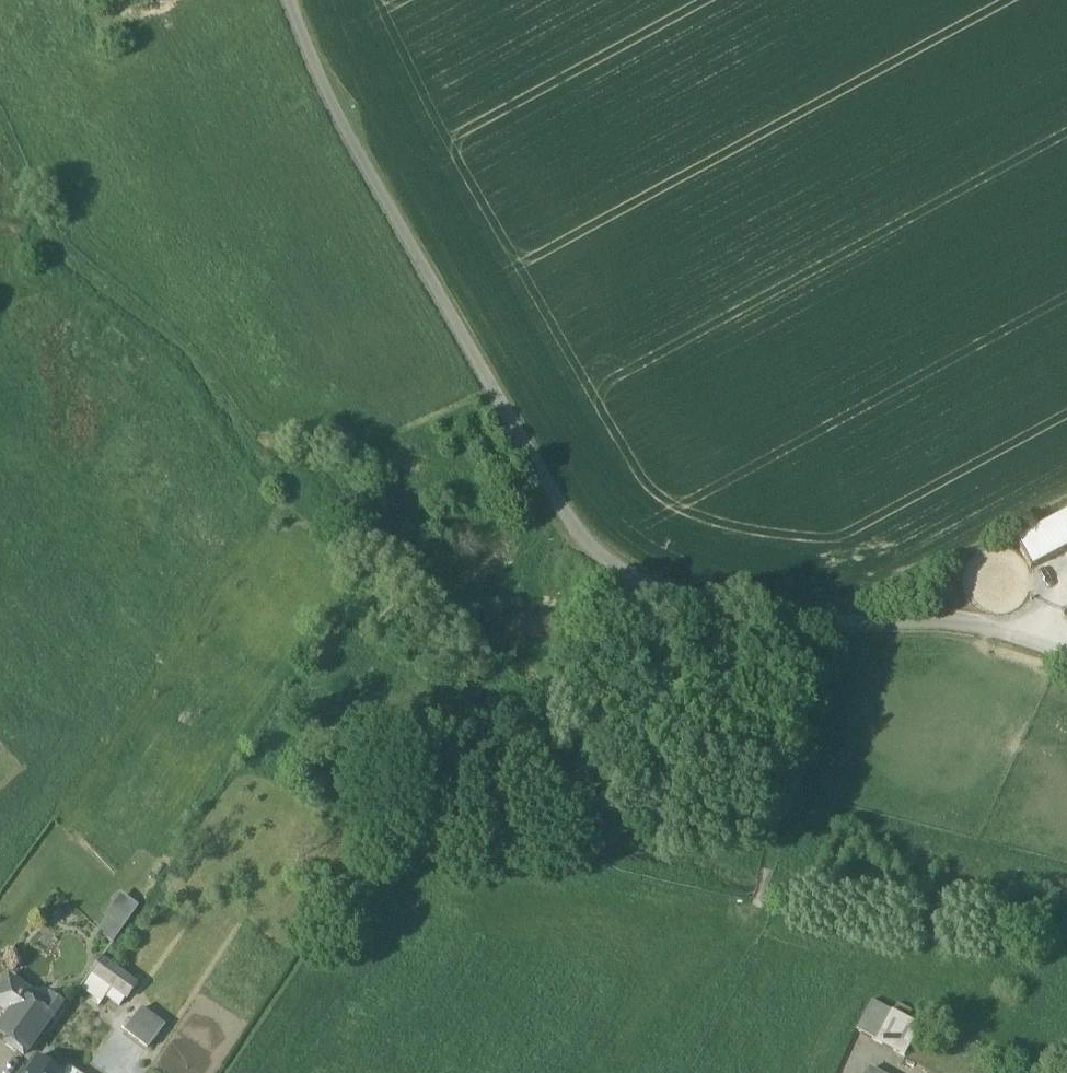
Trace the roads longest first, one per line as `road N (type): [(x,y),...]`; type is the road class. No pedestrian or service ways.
road 1 (unclassified): [(1066,659),(947,622),(827,623),(690,605),(604,558),(563,510),(335,117),(291,0)]

